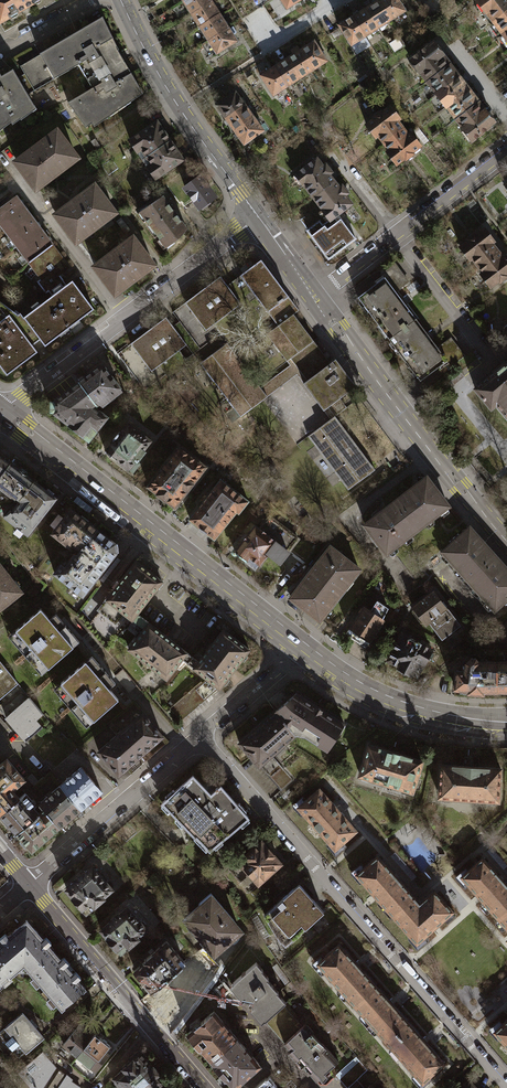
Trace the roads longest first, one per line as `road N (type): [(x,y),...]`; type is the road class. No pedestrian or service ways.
road 1 (residential): [(199,737),(506,1087)]
road 2 (tertiary): [(1,410),(299,647)]
road 3 (residential): [(259,219),(1,410)]
road 4 (tertiary): [(506,541),(314,298)]
road 5 (residential): [(205,1087),(29,884)]
road 6 (tertiary): [(259,219),(176,103),(121,0)]
road 7 (residential): [(506,148),(314,298)]
road 8 (residential): [(199,737),(29,884)]
road 9 (tertiary): [(299,647),(385,701),(506,722)]
road 10 (residential): [(299,647),(199,737)]

